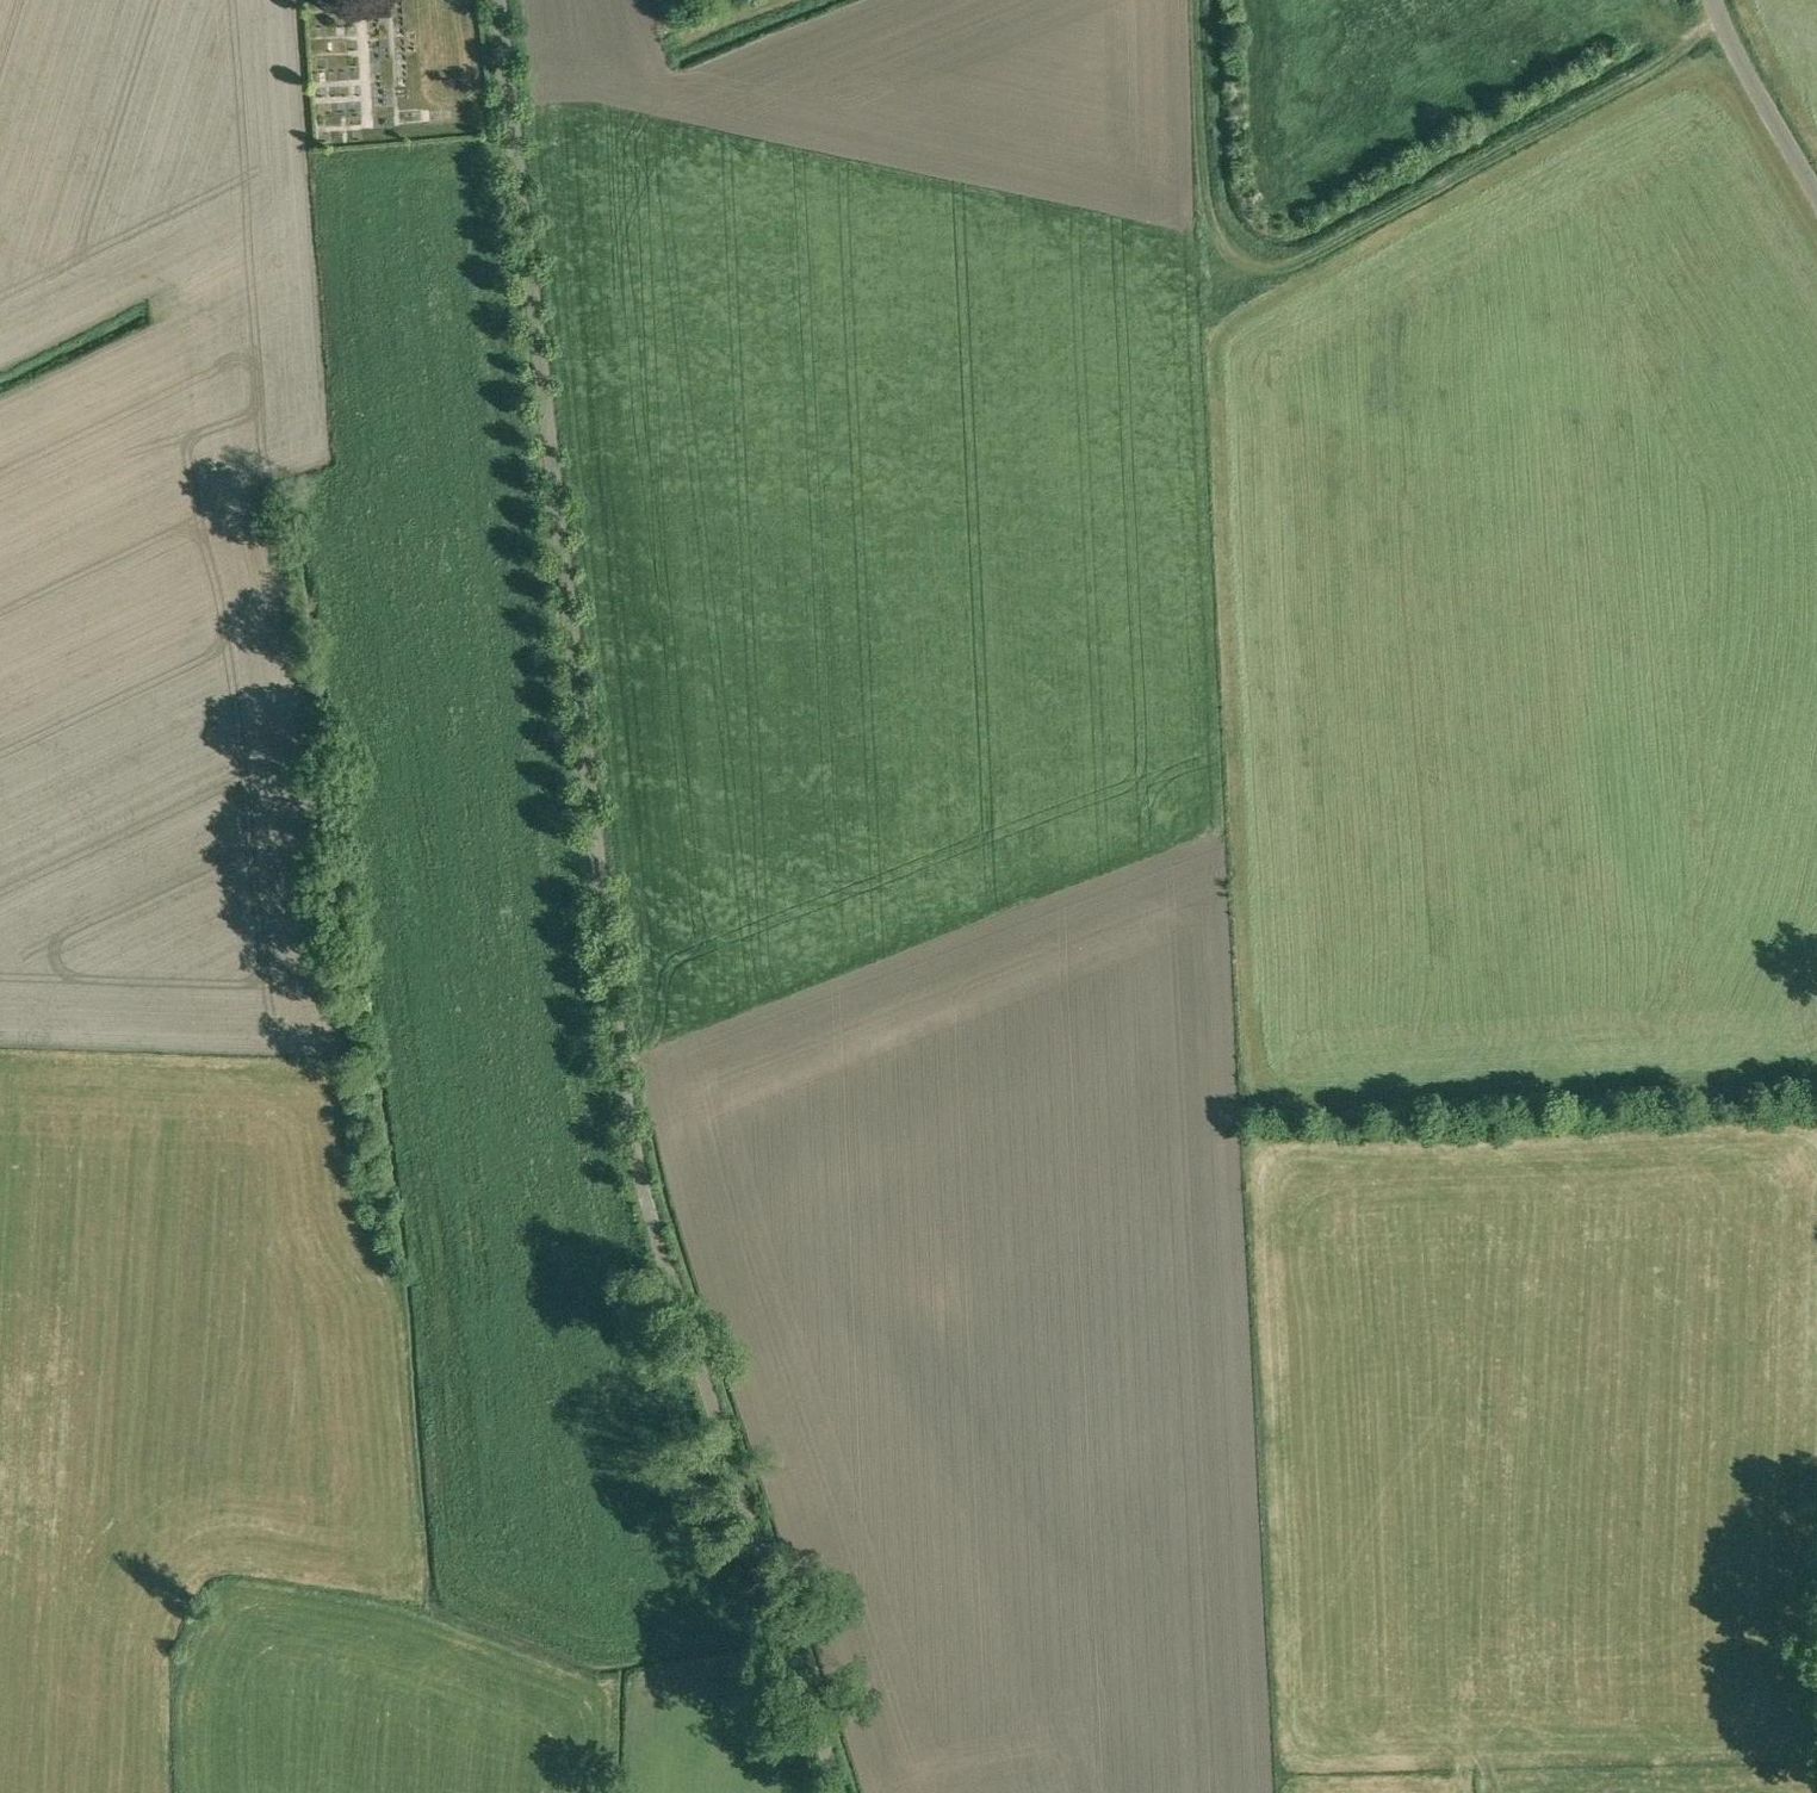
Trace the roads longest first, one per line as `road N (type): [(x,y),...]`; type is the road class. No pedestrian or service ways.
road 1 (unclassified): [(1816,199),(1713,0)]

